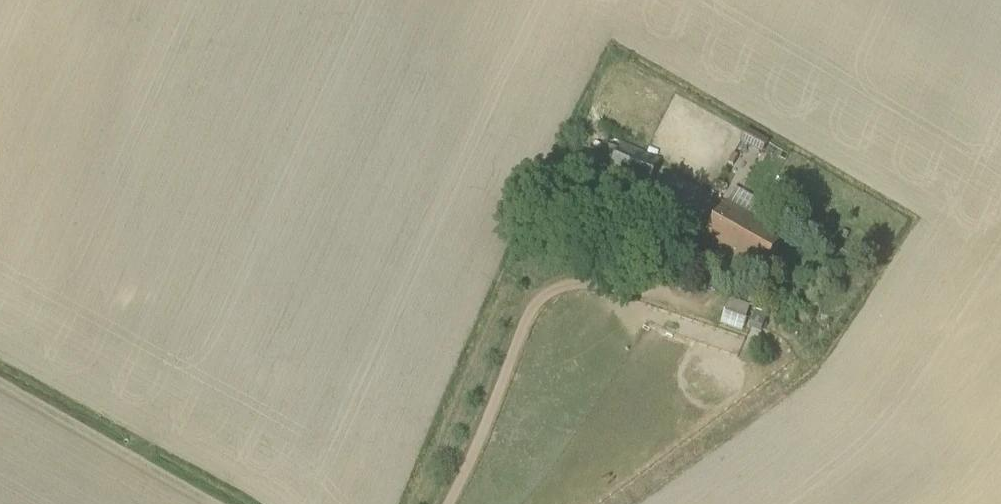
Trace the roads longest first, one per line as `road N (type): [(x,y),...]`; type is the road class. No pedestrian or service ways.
road 1 (track): [(450,503),(530,317),(544,298),(567,286)]
road 2 (track): [(0,382),(216,503)]

